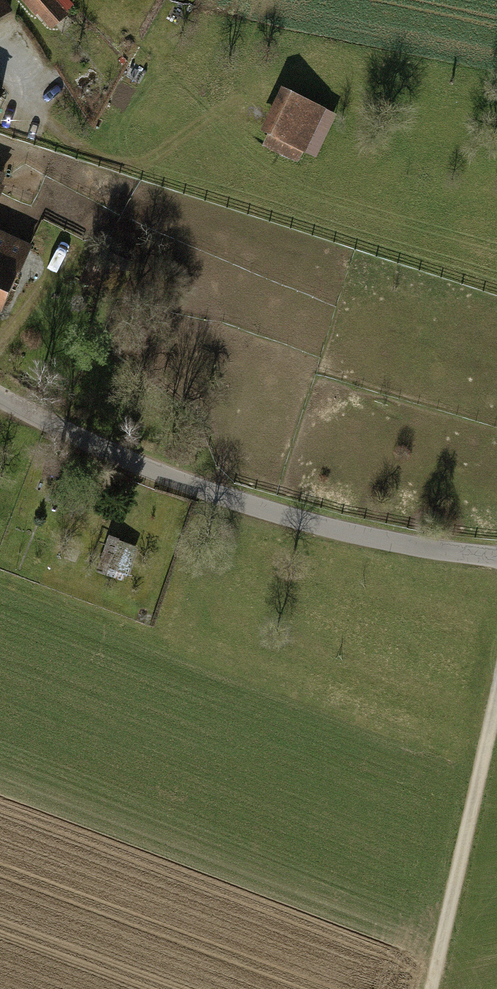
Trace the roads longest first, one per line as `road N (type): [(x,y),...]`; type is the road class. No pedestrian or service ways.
road 1 (residential): [(496,557),(331,530),(247,504),(134,464),(0,398)]
road 2 (track): [(429,988),(496,695)]

